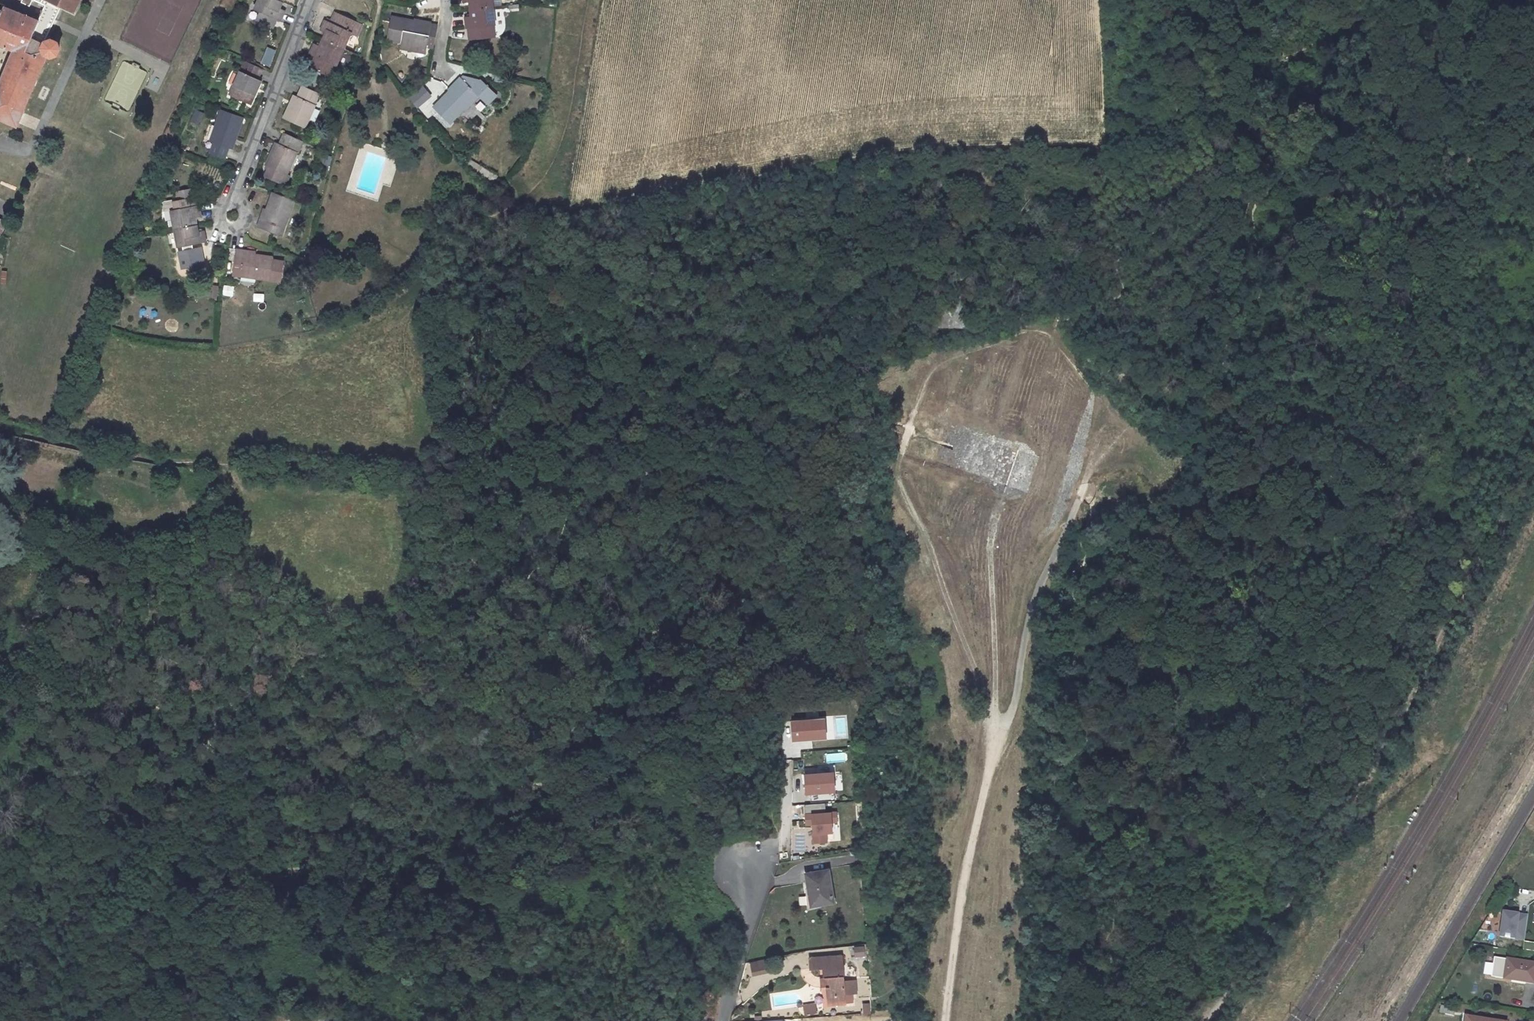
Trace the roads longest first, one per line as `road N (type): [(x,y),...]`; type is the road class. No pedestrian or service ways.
road 1 (track): [(945,1020),(994,743),(989,546),(999,507)]
road 2 (track): [(994,743),(986,701),(896,473),(930,373),(962,350),(1044,335)]
road 3 (track): [(994,743),(1016,697),(1034,595),(1093,461)]
road 4 (residential): [(307,0),(232,214)]
road 5 (residential): [(0,422),(69,446),(183,465)]
road 6 (residential): [(722,1020),(758,870)]

